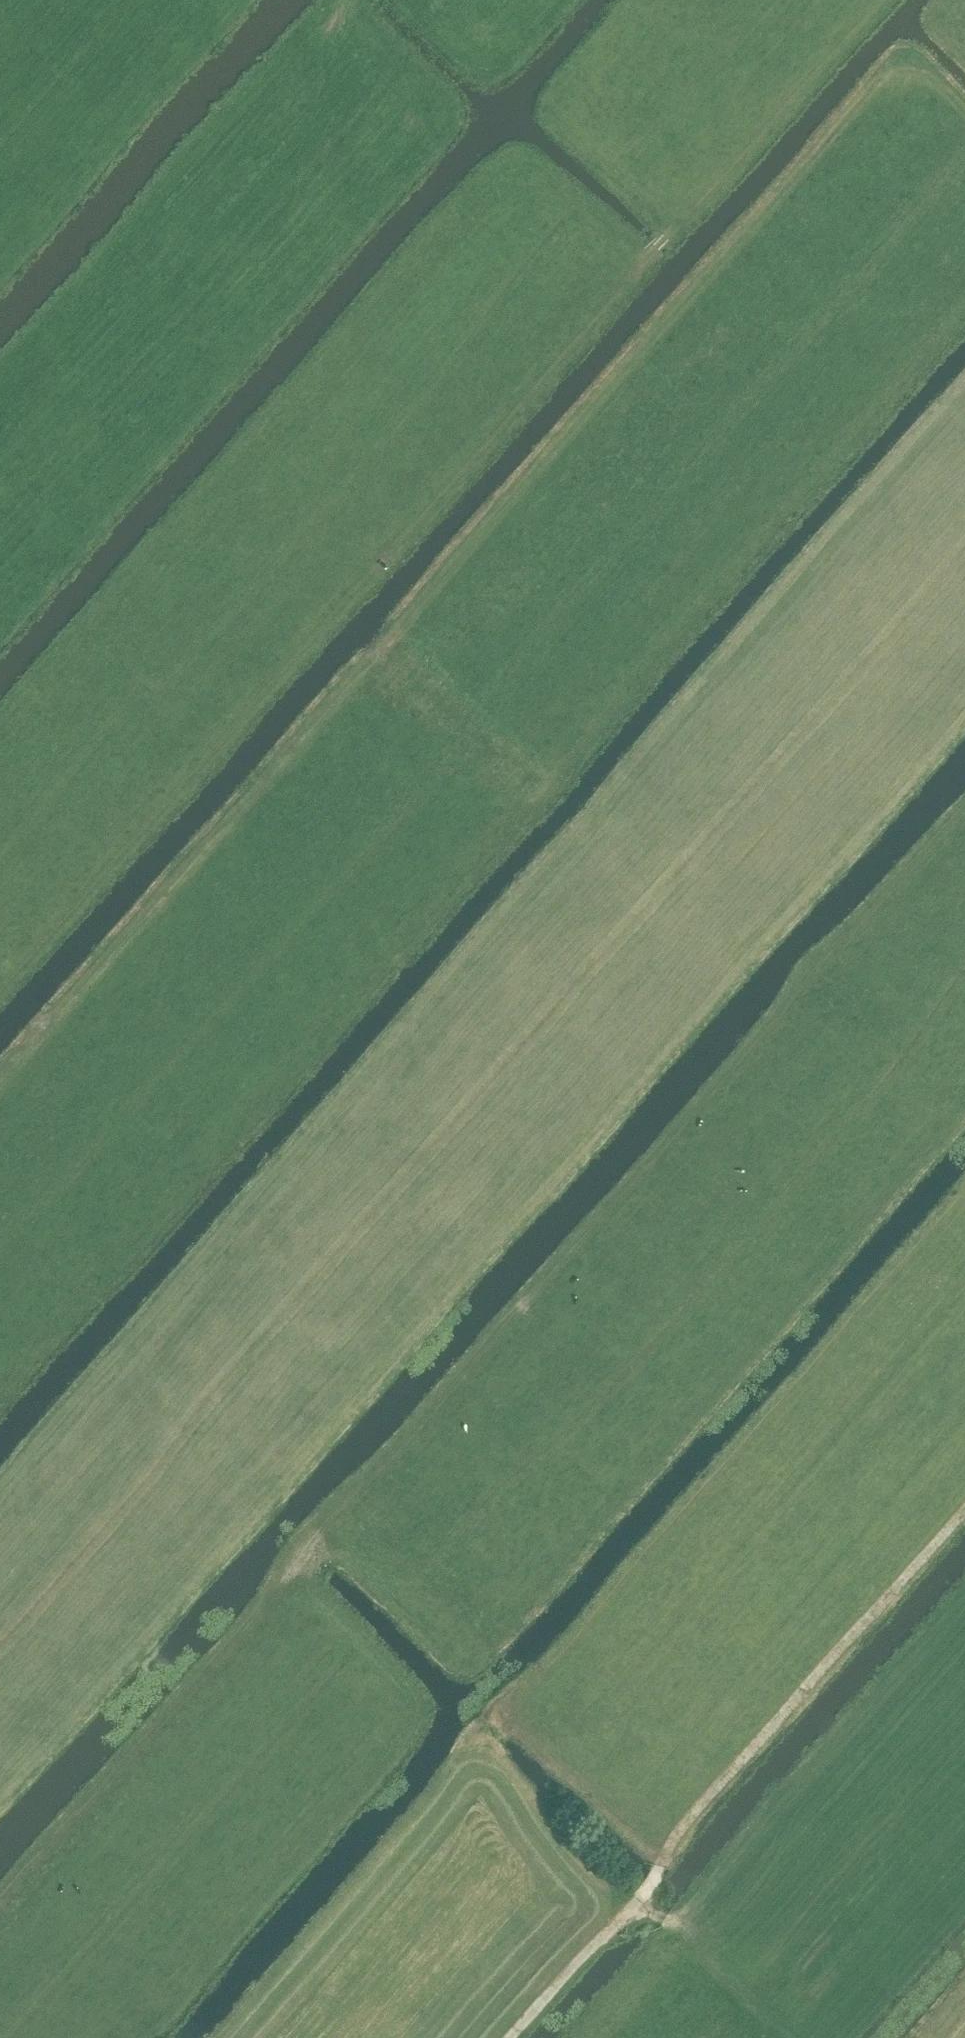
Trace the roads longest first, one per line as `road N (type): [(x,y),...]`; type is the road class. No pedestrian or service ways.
road 1 (track): [(964,1512),(680,1834),(626,1918),(513,2037)]

